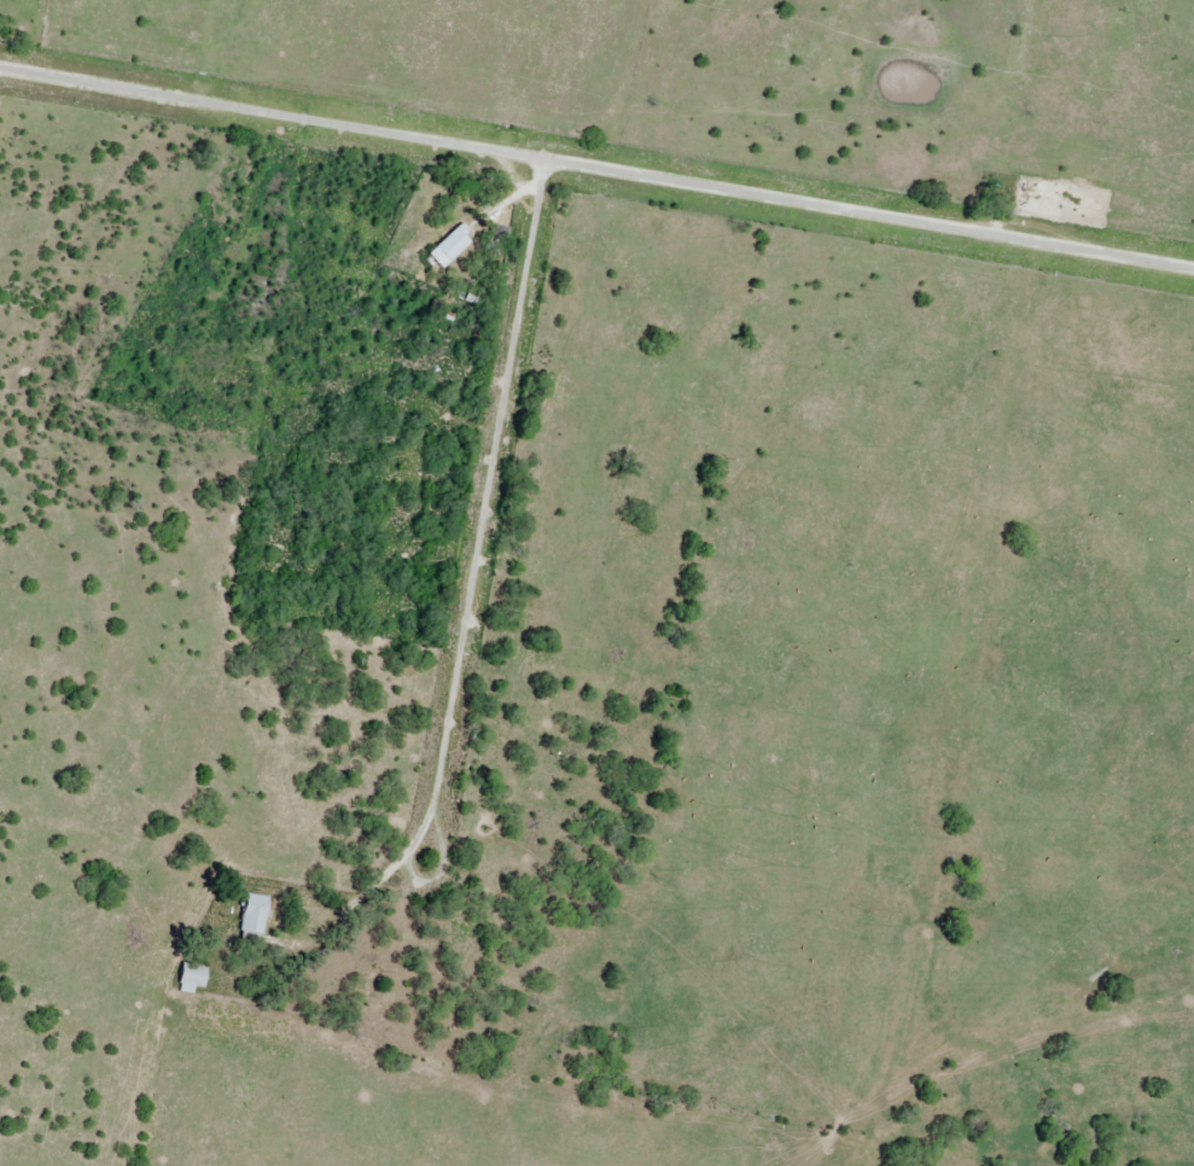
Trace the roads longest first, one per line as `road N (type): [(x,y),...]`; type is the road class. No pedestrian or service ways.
road 1 (residential): [(1193,268),(0,69)]
road 2 (residential): [(544,161),(433,804),(406,862),(425,882),(443,864),(433,804)]

